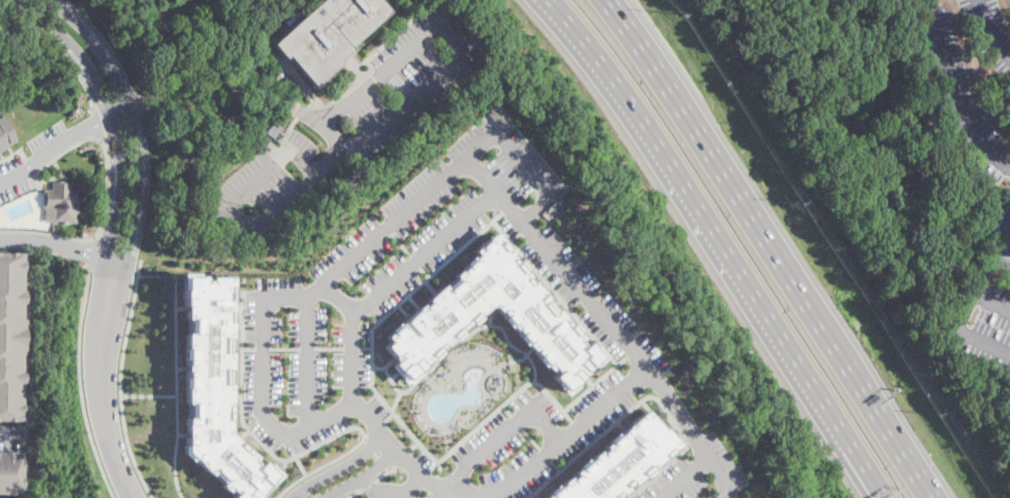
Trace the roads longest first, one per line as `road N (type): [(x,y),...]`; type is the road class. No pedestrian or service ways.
road 1 (residential): [(397,454),(433,484),(500,490),(649,368),(497,188),(352,313),(351,391),(397,454)]
road 2 (motorway): [(550,0),(621,87),(885,497)]
road 3 (motorway): [(933,497),(608,0)]
road 4 (residential): [(131,246),(141,172),(133,112),(101,48),(54,0)]
road 5 (residential): [(22,0),(79,57),(109,115),(118,171),(108,240)]
road 6 (residential): [(116,260),(97,389),(109,450),(130,497)]
road 7 (residential): [(131,107),(0,181)]

